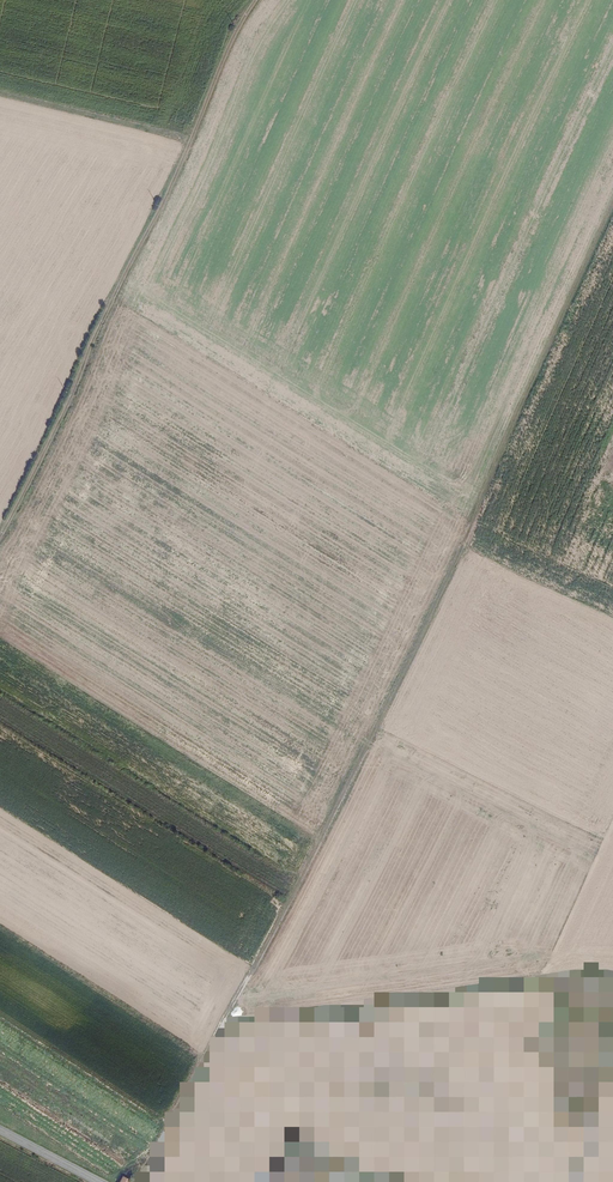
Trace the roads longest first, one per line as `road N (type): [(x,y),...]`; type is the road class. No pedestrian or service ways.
road 1 (track): [(0,542),(166,201),(231,26),(252,0)]

